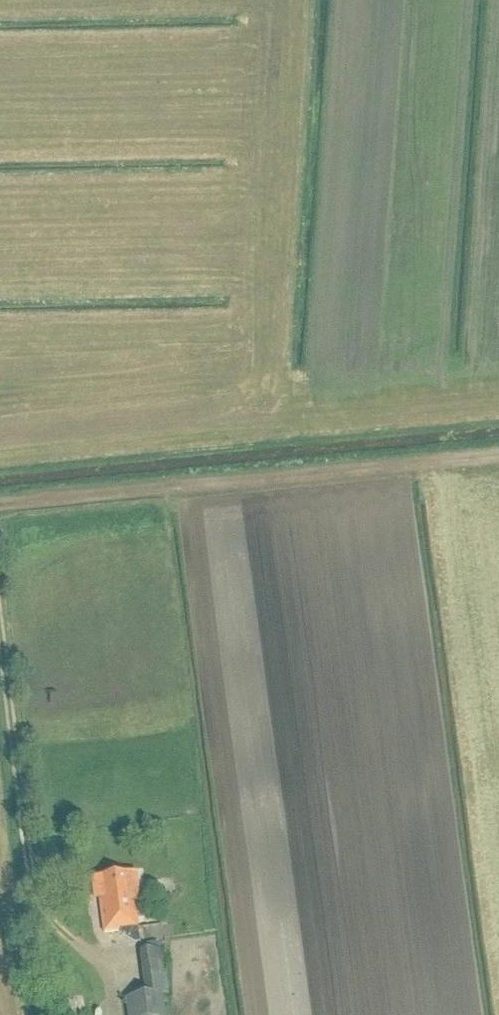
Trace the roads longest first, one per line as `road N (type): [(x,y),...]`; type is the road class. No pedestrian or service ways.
road 1 (track): [(0,507),(498,458)]
road 2 (track): [(0,632),(30,872),(61,930),(111,968)]

